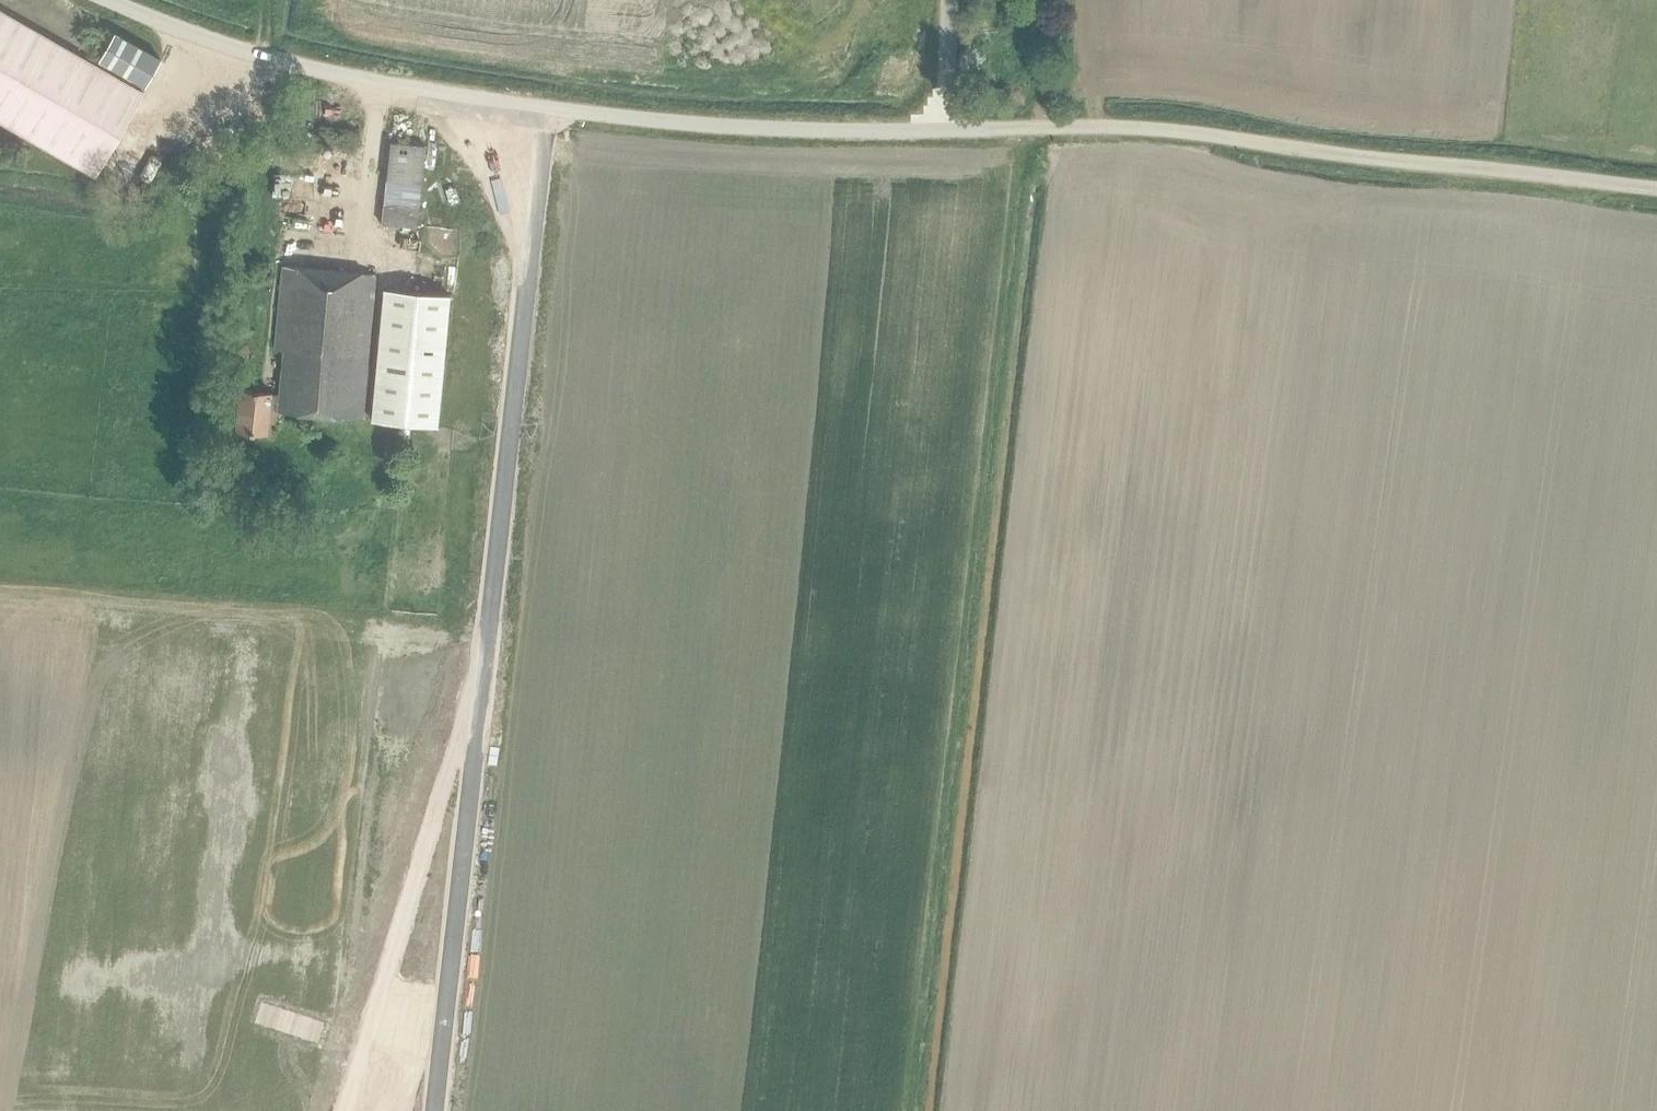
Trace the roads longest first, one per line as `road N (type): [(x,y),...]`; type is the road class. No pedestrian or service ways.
road 1 (unclassified): [(107,0),(299,67),(490,99),(706,122),(1158,126),(1656,185)]

